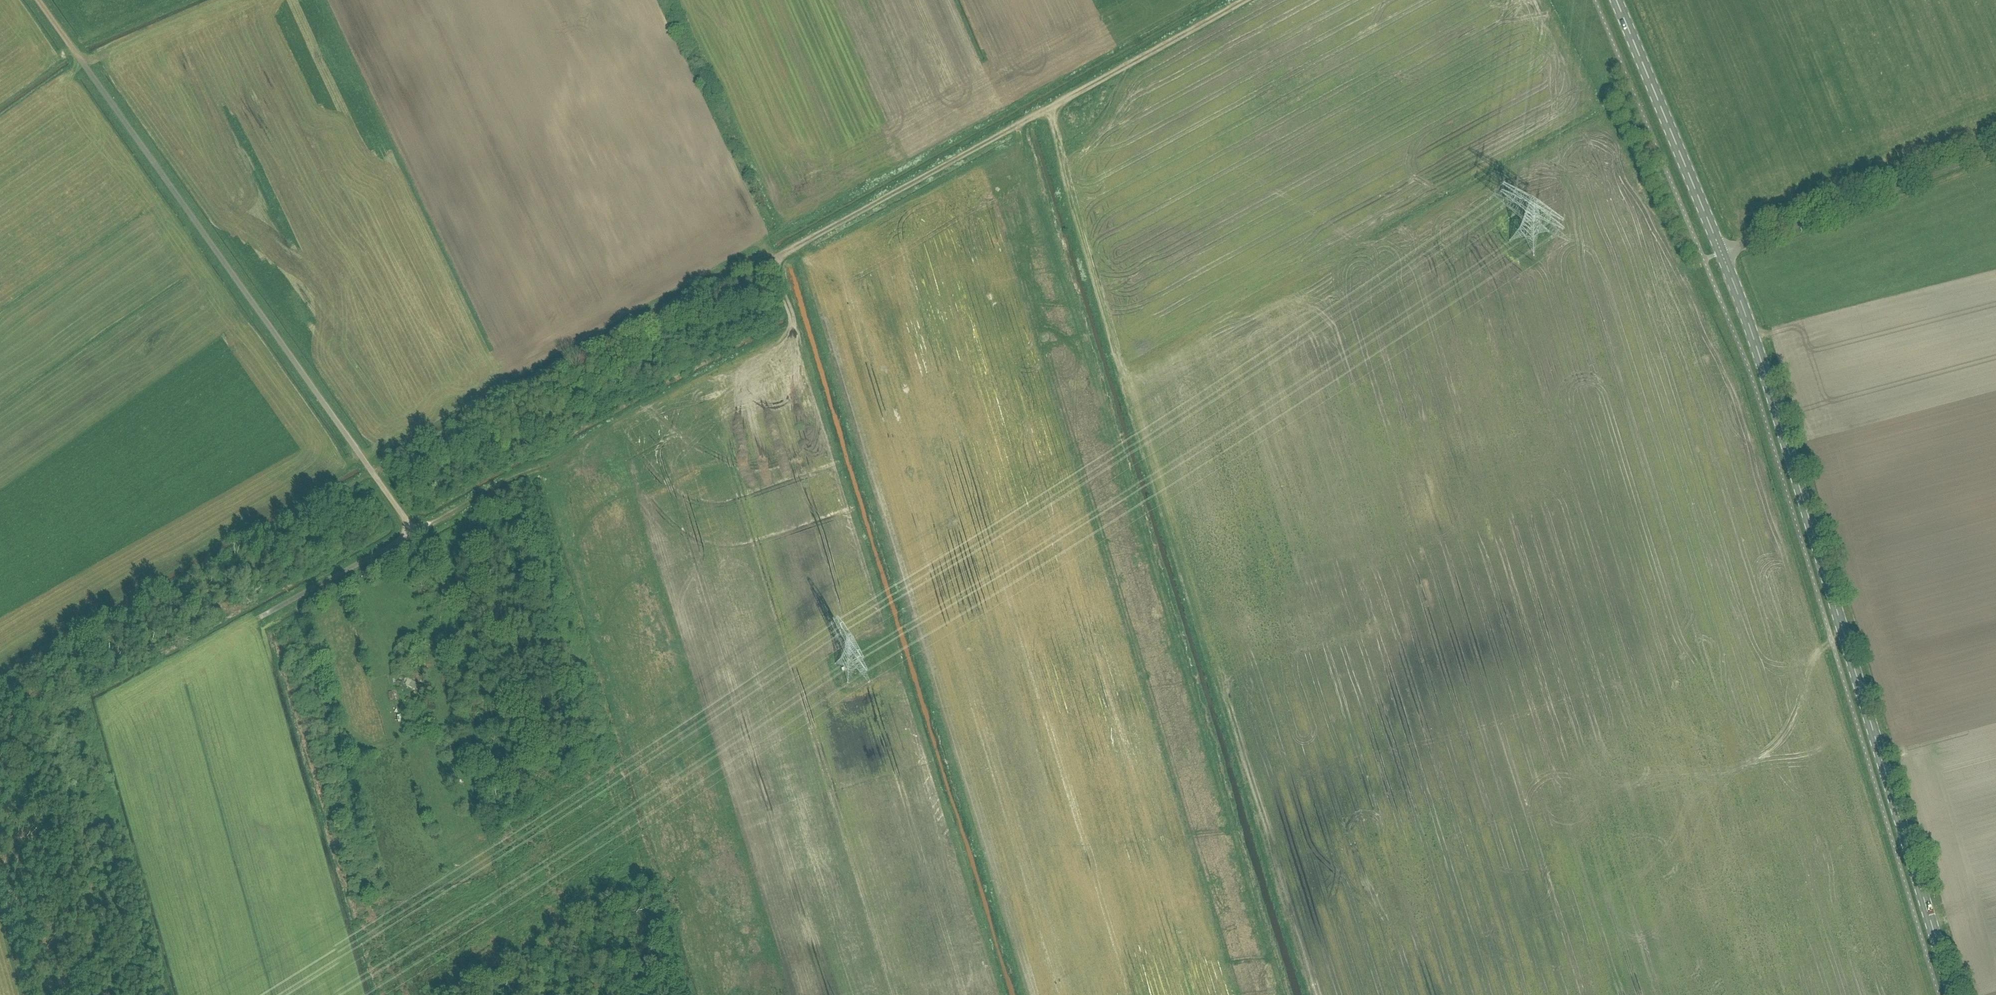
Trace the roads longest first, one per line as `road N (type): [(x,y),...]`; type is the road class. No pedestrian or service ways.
road 1 (track): [(403,536),(797,314),(780,259),(1251,0)]
road 2 (track): [(262,617),(389,547),(405,524),(39,0)]
road 3 (primary): [(1953,994),(1721,254)]
road 4 (track): [(780,259),(376,478)]
road 5 (unclassified): [(1721,254),(1995,149)]
road 6 (primary): [(1721,254),(1616,0)]

